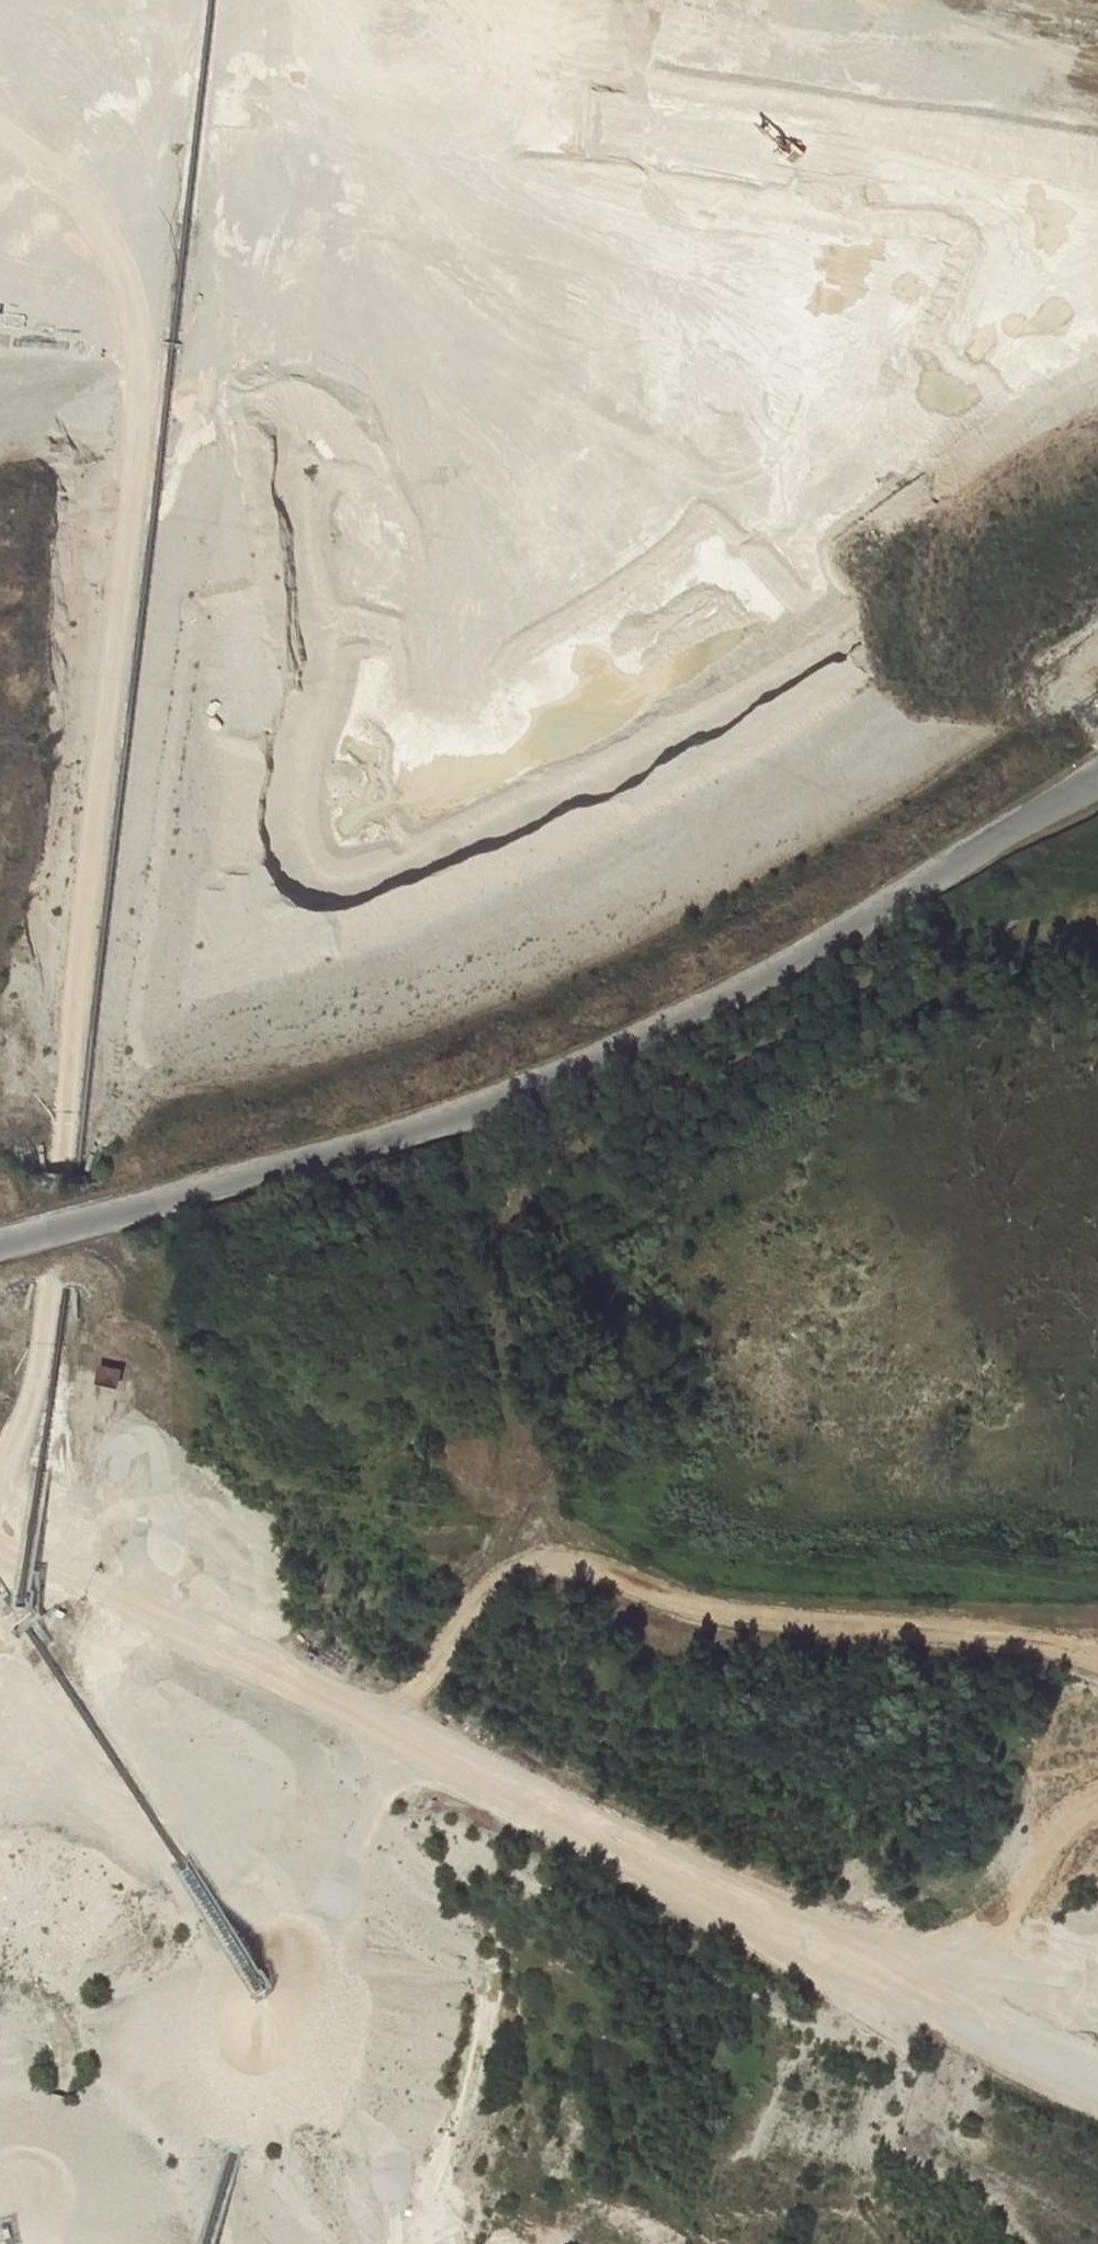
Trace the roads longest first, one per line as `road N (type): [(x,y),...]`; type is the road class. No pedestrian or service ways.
road 1 (unclassified): [(1097,784),(619,1047),(0,1234)]

